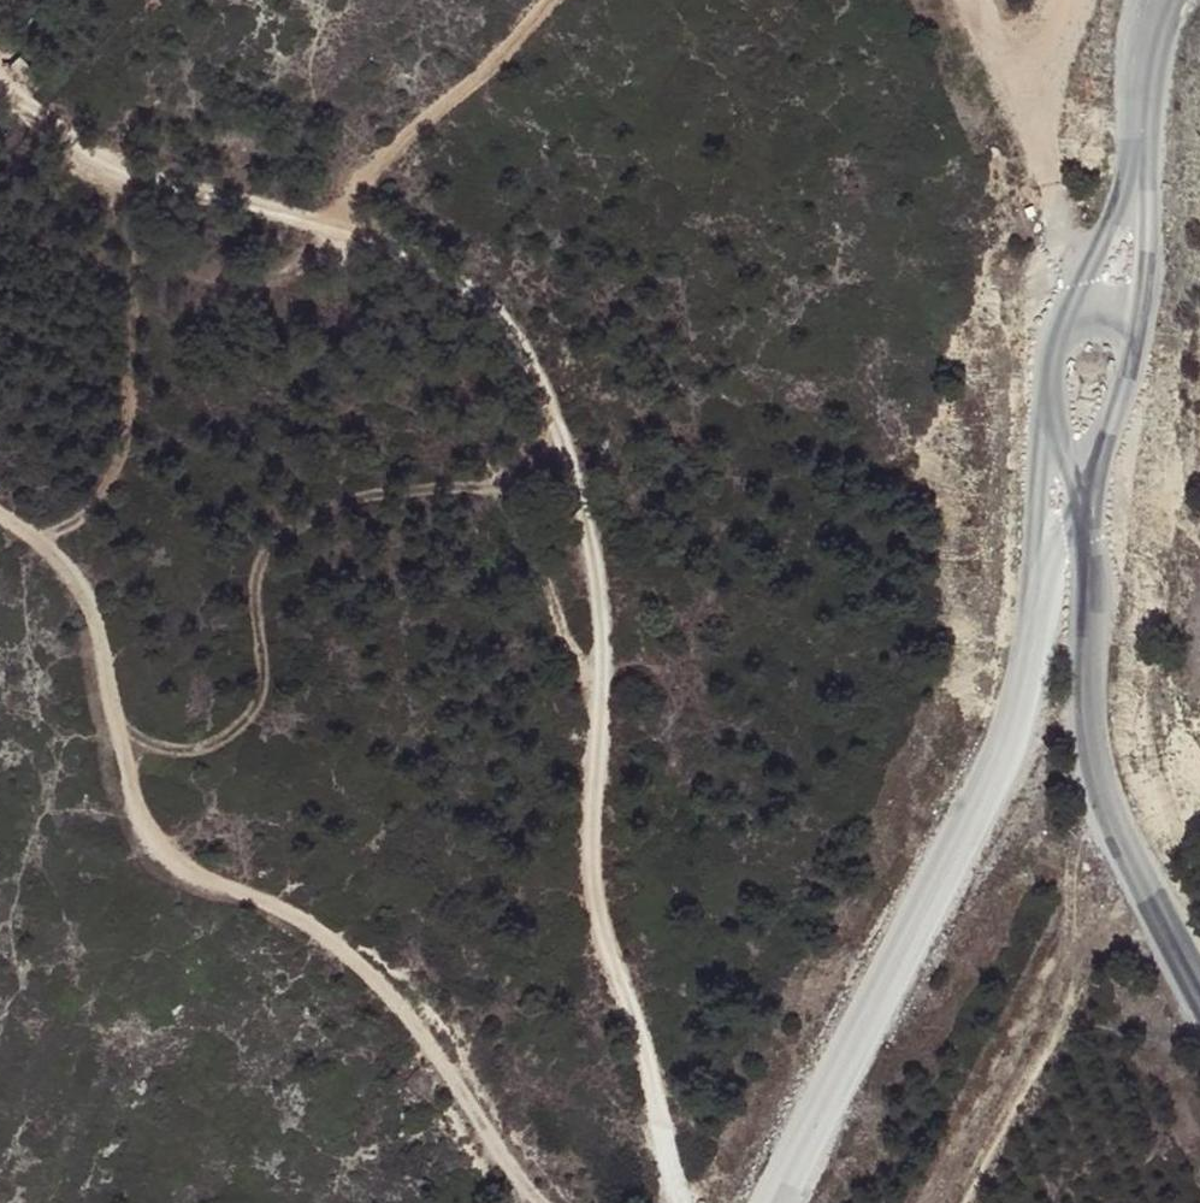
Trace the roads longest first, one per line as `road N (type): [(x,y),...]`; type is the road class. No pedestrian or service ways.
road 1 (track): [(681,1202),(588,876),(604,655),(603,574),(589,497),(521,346),(465,294),(408,260),(136,180),(0,98)]
road 2 (track): [(0,512),(65,558),(93,604),(141,828),(166,864),(301,923),(372,981),(449,1064),(550,1202)]
road 3 (unclassified): [(1050,397),(1036,597),(1012,728),(774,1202)]
road 4 (track): [(113,716),(148,739),(188,749),(216,742),(262,698),(257,585),(264,558),(288,534),(380,492),(487,487),(564,436)]
road 5 (unclassified): [(1091,529),(1091,737),(1170,942),(1199,996)]
road 6 (track): [(33,535),(70,524),(102,489),(124,444),(131,246),(121,172)]
road 7 (track): [(554,0),(484,75),(364,175),(327,230)]
road 8 (track): [(1084,0),(1028,116),(1047,188),(1090,265)]
road 9 (track): [(600,704),(525,540),(487,487)]
road 10 (unclassified): [(1136,341),(1091,529)]
road 11 (unclassified): [(1145,169),(1064,327)]
road 12 (unclassified): [(1145,169),(1136,341)]
road 13 (unclassified): [(1158,0),(1145,169)]
road 14 (unclassified): [(1091,529),(1050,397)]
road 15 (track): [(1028,116),(974,0)]

